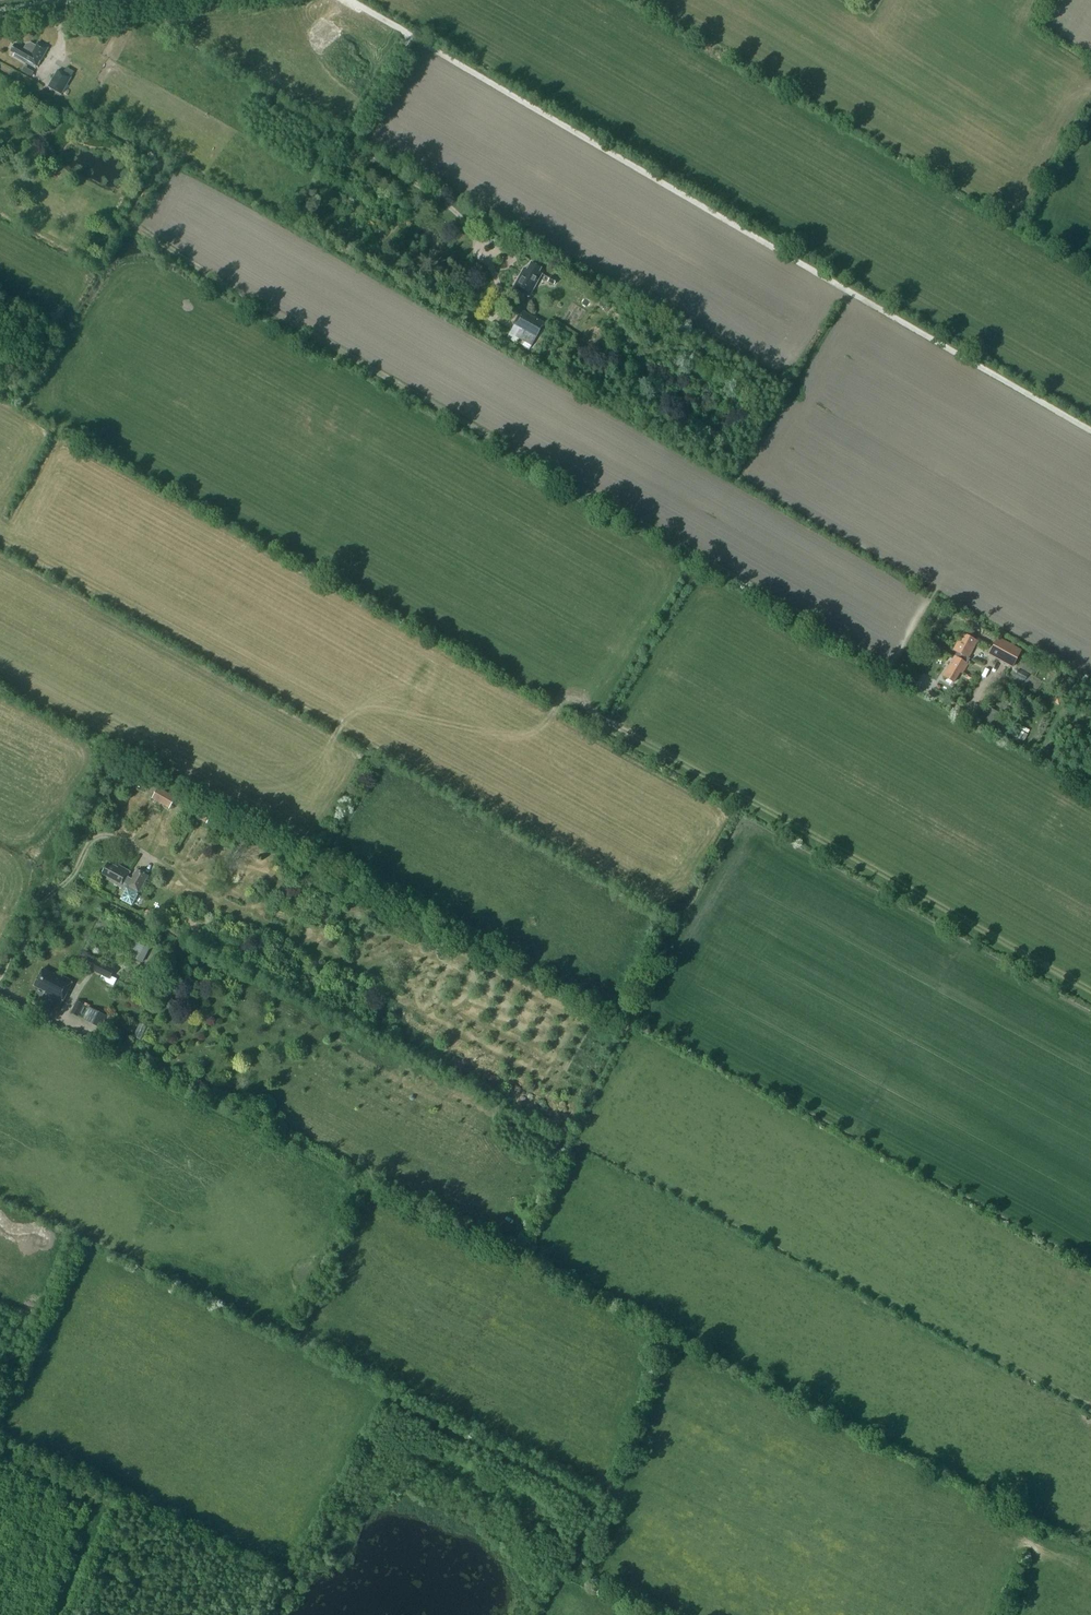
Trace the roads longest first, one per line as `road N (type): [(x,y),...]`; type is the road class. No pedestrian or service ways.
road 1 (unclassified): [(0,22),(158,0)]

